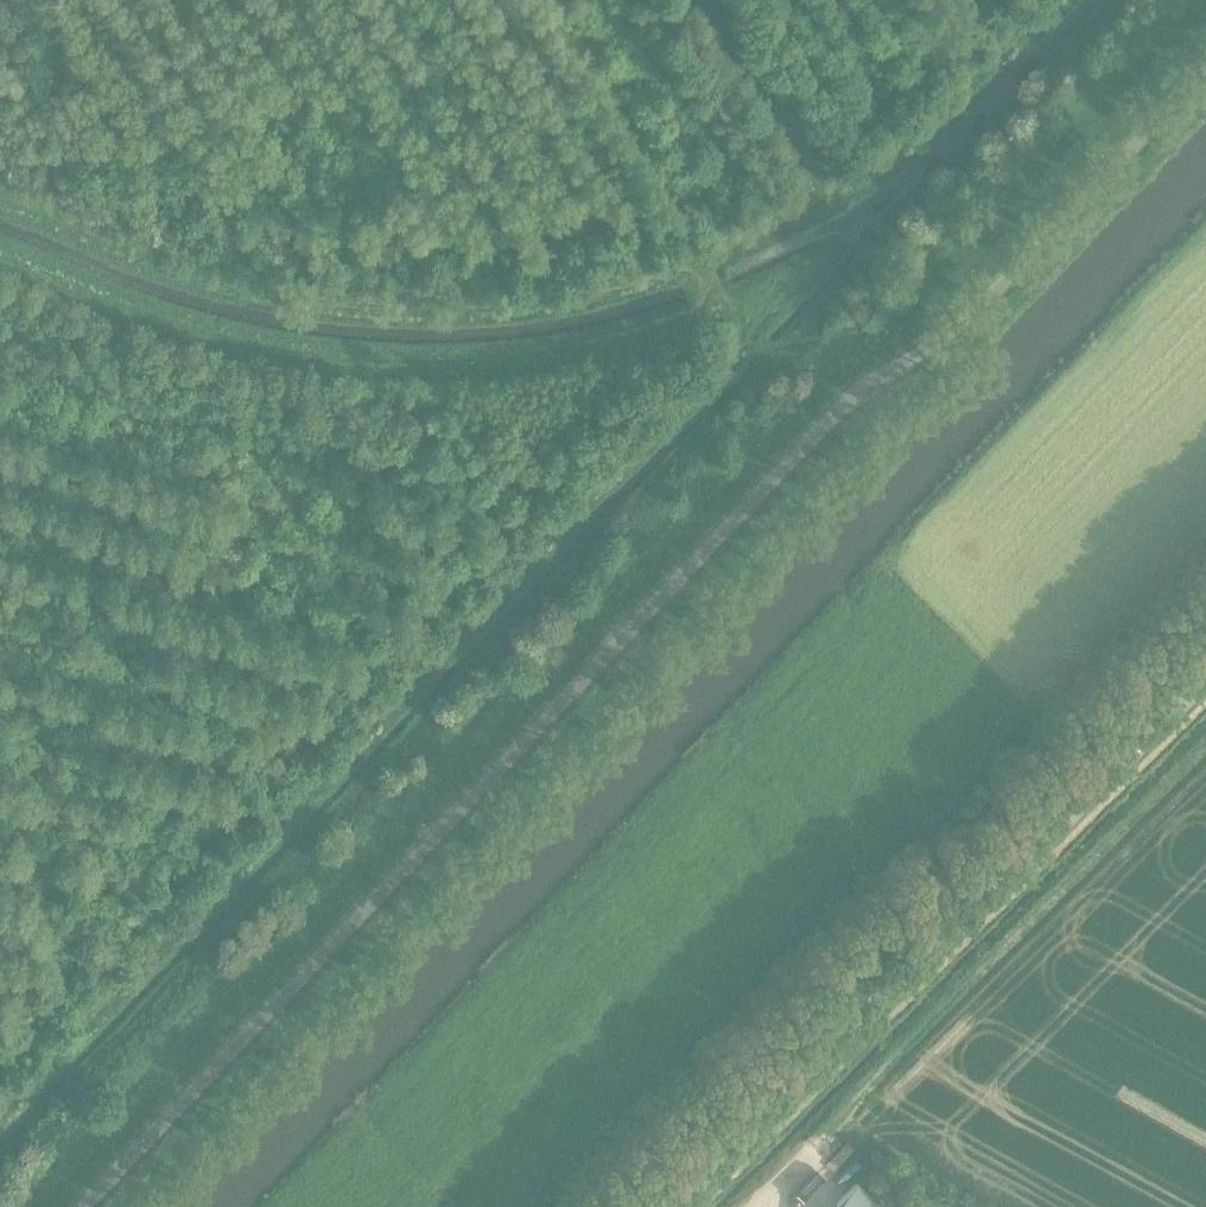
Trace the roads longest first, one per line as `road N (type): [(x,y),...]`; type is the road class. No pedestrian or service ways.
road 1 (tertiary): [(1205,670),(680,1206)]

